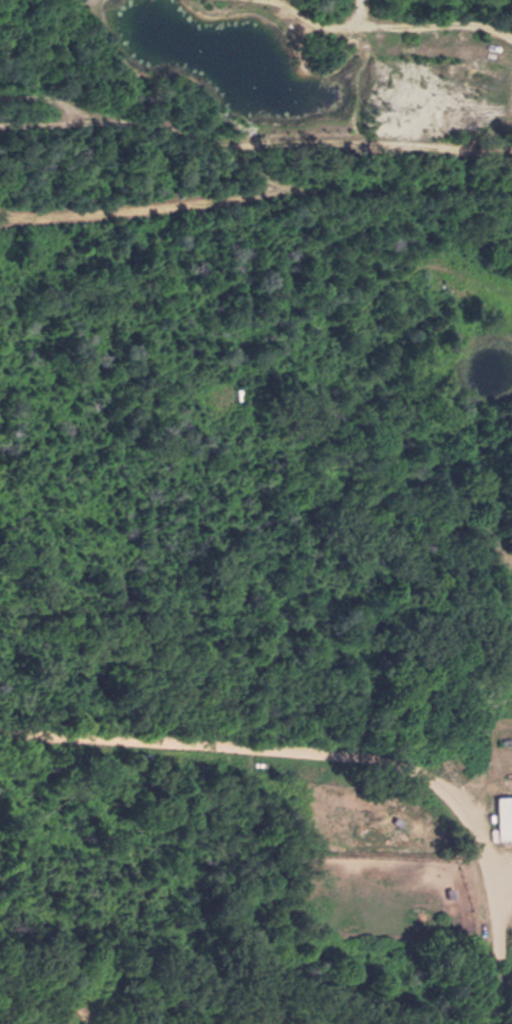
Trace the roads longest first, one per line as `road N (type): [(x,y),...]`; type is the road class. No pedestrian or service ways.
road 1 (track): [(511,701),(464,754),(0,739)]

